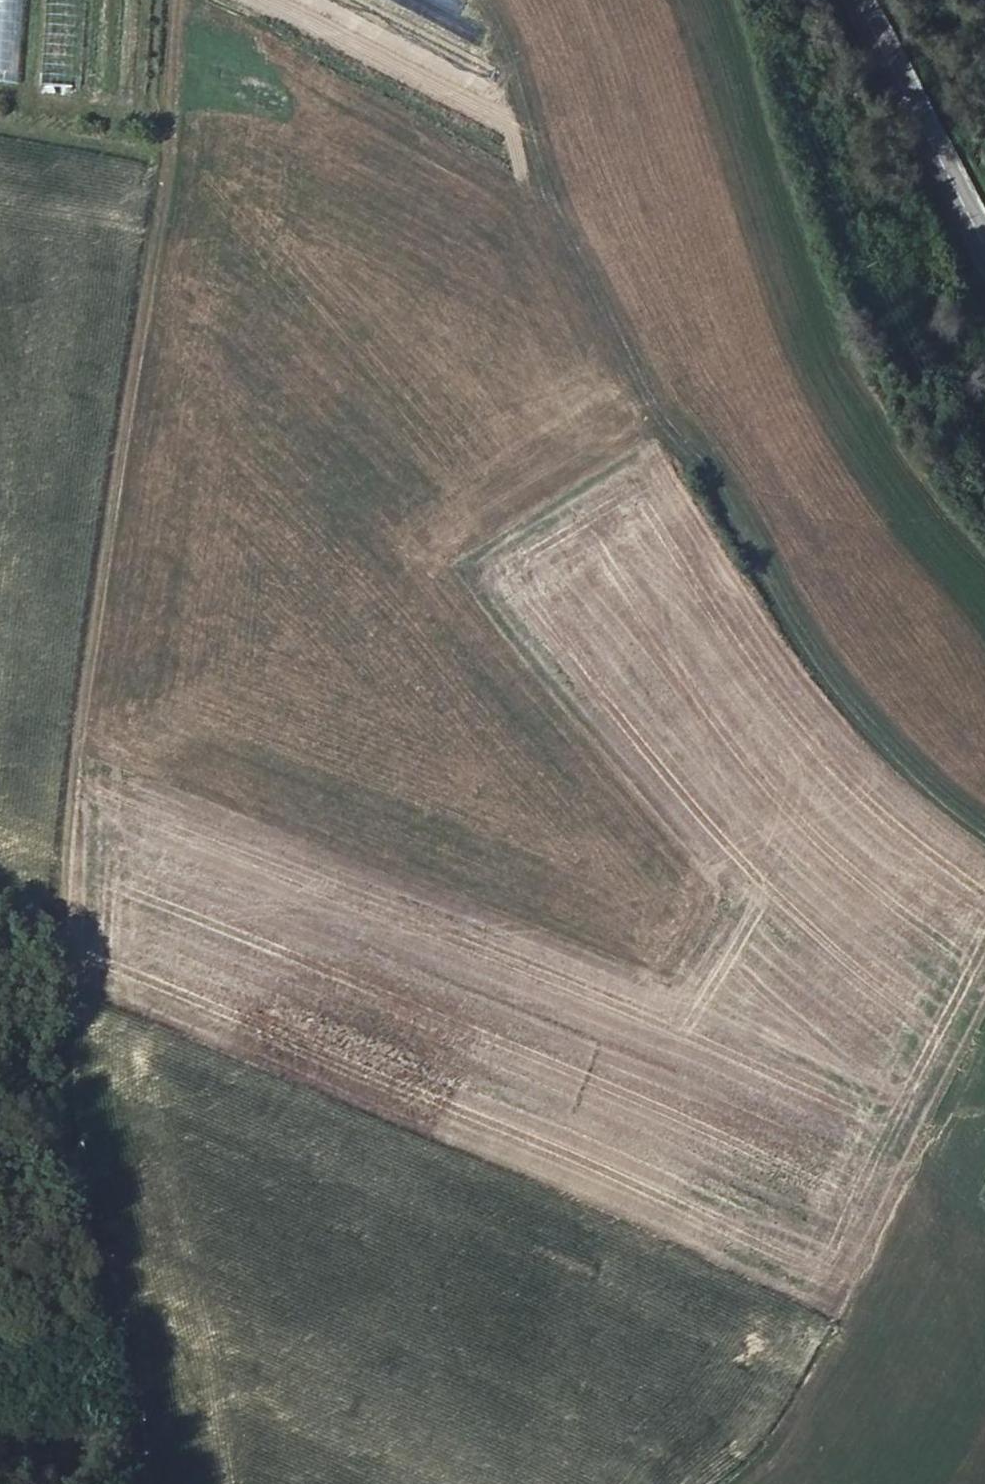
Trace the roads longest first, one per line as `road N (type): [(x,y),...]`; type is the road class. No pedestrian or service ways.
road 1 (tertiary): [(855,0),(984,243)]

